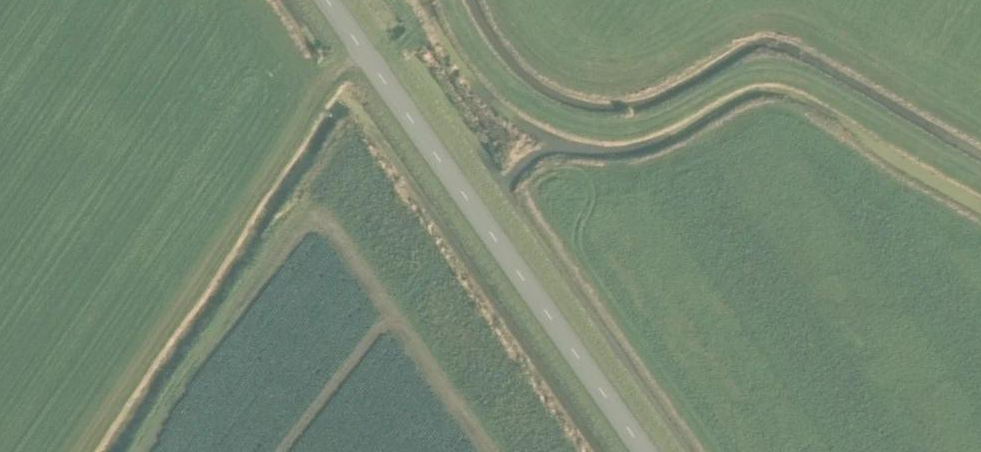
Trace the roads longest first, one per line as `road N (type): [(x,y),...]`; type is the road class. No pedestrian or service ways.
road 1 (track): [(980,183),(790,77),(756,77),(650,122),(588,126),(546,111),(499,76),(448,0)]
road 2 (secondary): [(645,451),(328,0)]

